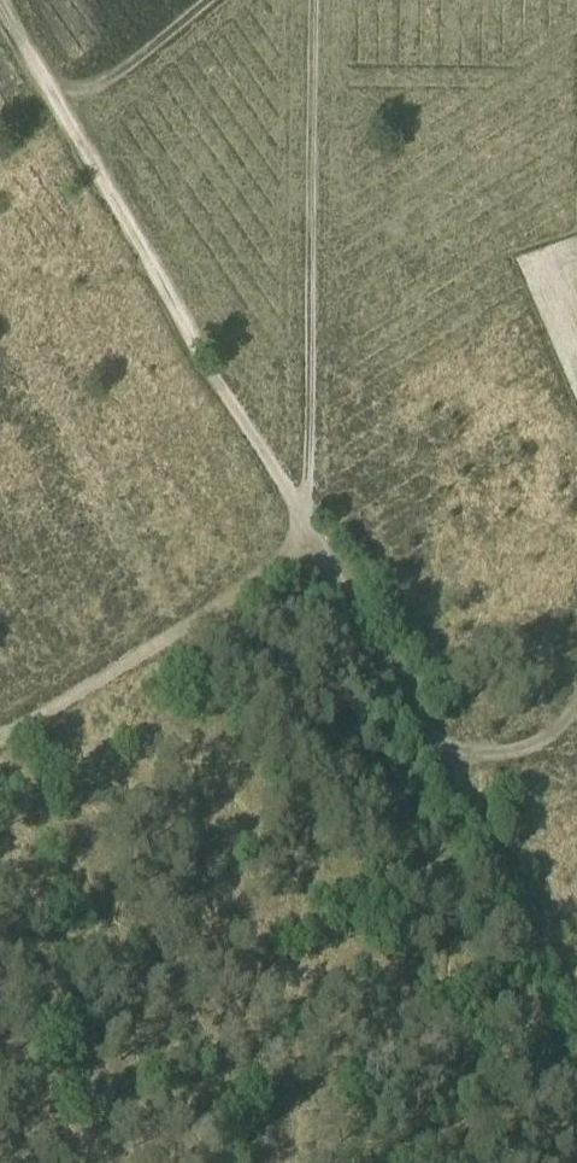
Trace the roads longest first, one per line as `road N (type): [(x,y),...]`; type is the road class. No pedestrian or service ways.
road 1 (track): [(576,980),(305,518),(100,192),(0,11)]
road 2 (track): [(305,518),(311,0)]
road 3 (track): [(0,738),(316,539)]
road 4 (track): [(64,116),(208,0)]

